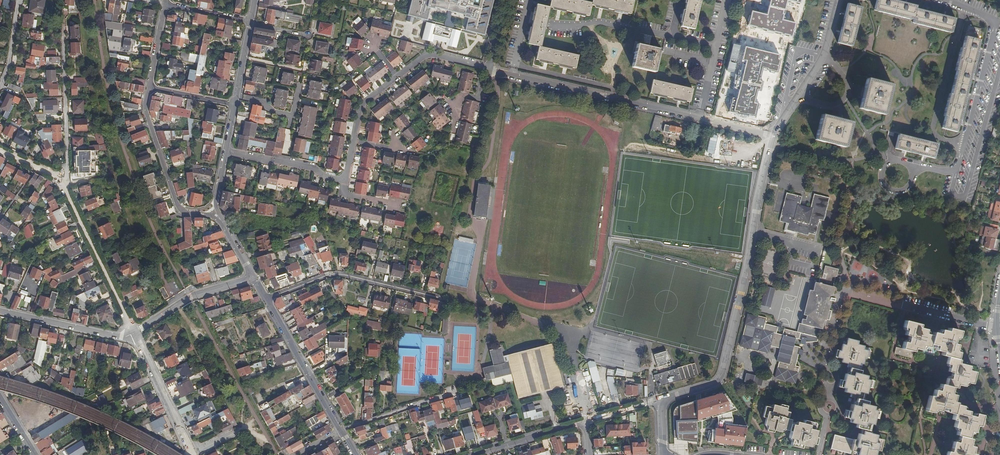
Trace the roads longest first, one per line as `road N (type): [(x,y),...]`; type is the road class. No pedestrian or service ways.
road 1 (residential): [(660,401),(720,378),(773,136)]
road 2 (residential): [(908,165),(949,175),(958,168),(996,21),(941,0)]
road 3 (unclassified): [(134,332),(62,183),(0,149)]
road 4 (unclassified): [(698,119),(511,75)]
road 5 (residential): [(432,296),(344,275),(265,299)]
road 6 (residential): [(149,88),(145,110),(176,202),(188,214),(209,215)]
road 7 (residential): [(342,431),(265,299)]
road 8 (residential): [(773,136),(824,56),(838,0)]
road 9 (residential): [(0,310),(118,336),(134,332)]
road 10 (unclassified): [(134,332),(192,454)]
road 11 (residential): [(134,332),(190,296),(253,277)]
road 12 (residential): [(345,182),(227,151)]

